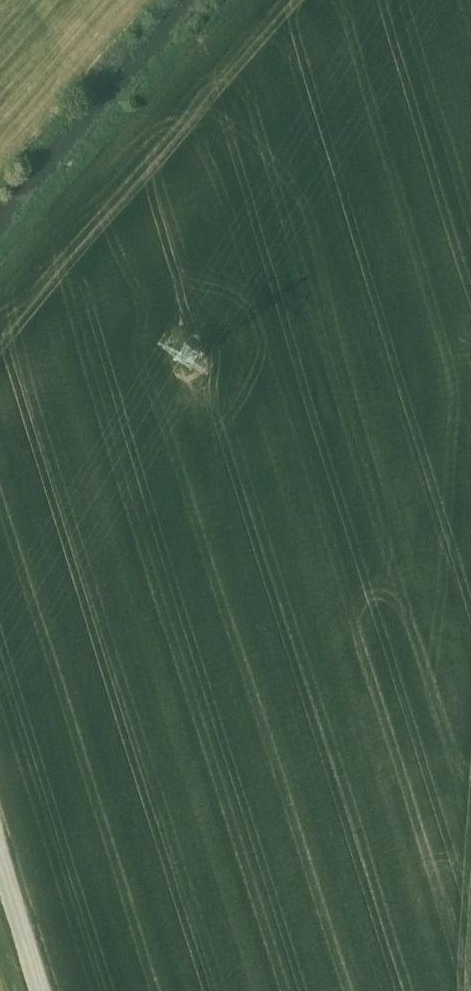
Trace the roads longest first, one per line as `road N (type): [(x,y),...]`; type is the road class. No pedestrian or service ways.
road 1 (unclassified): [(0,858),(43,990)]

